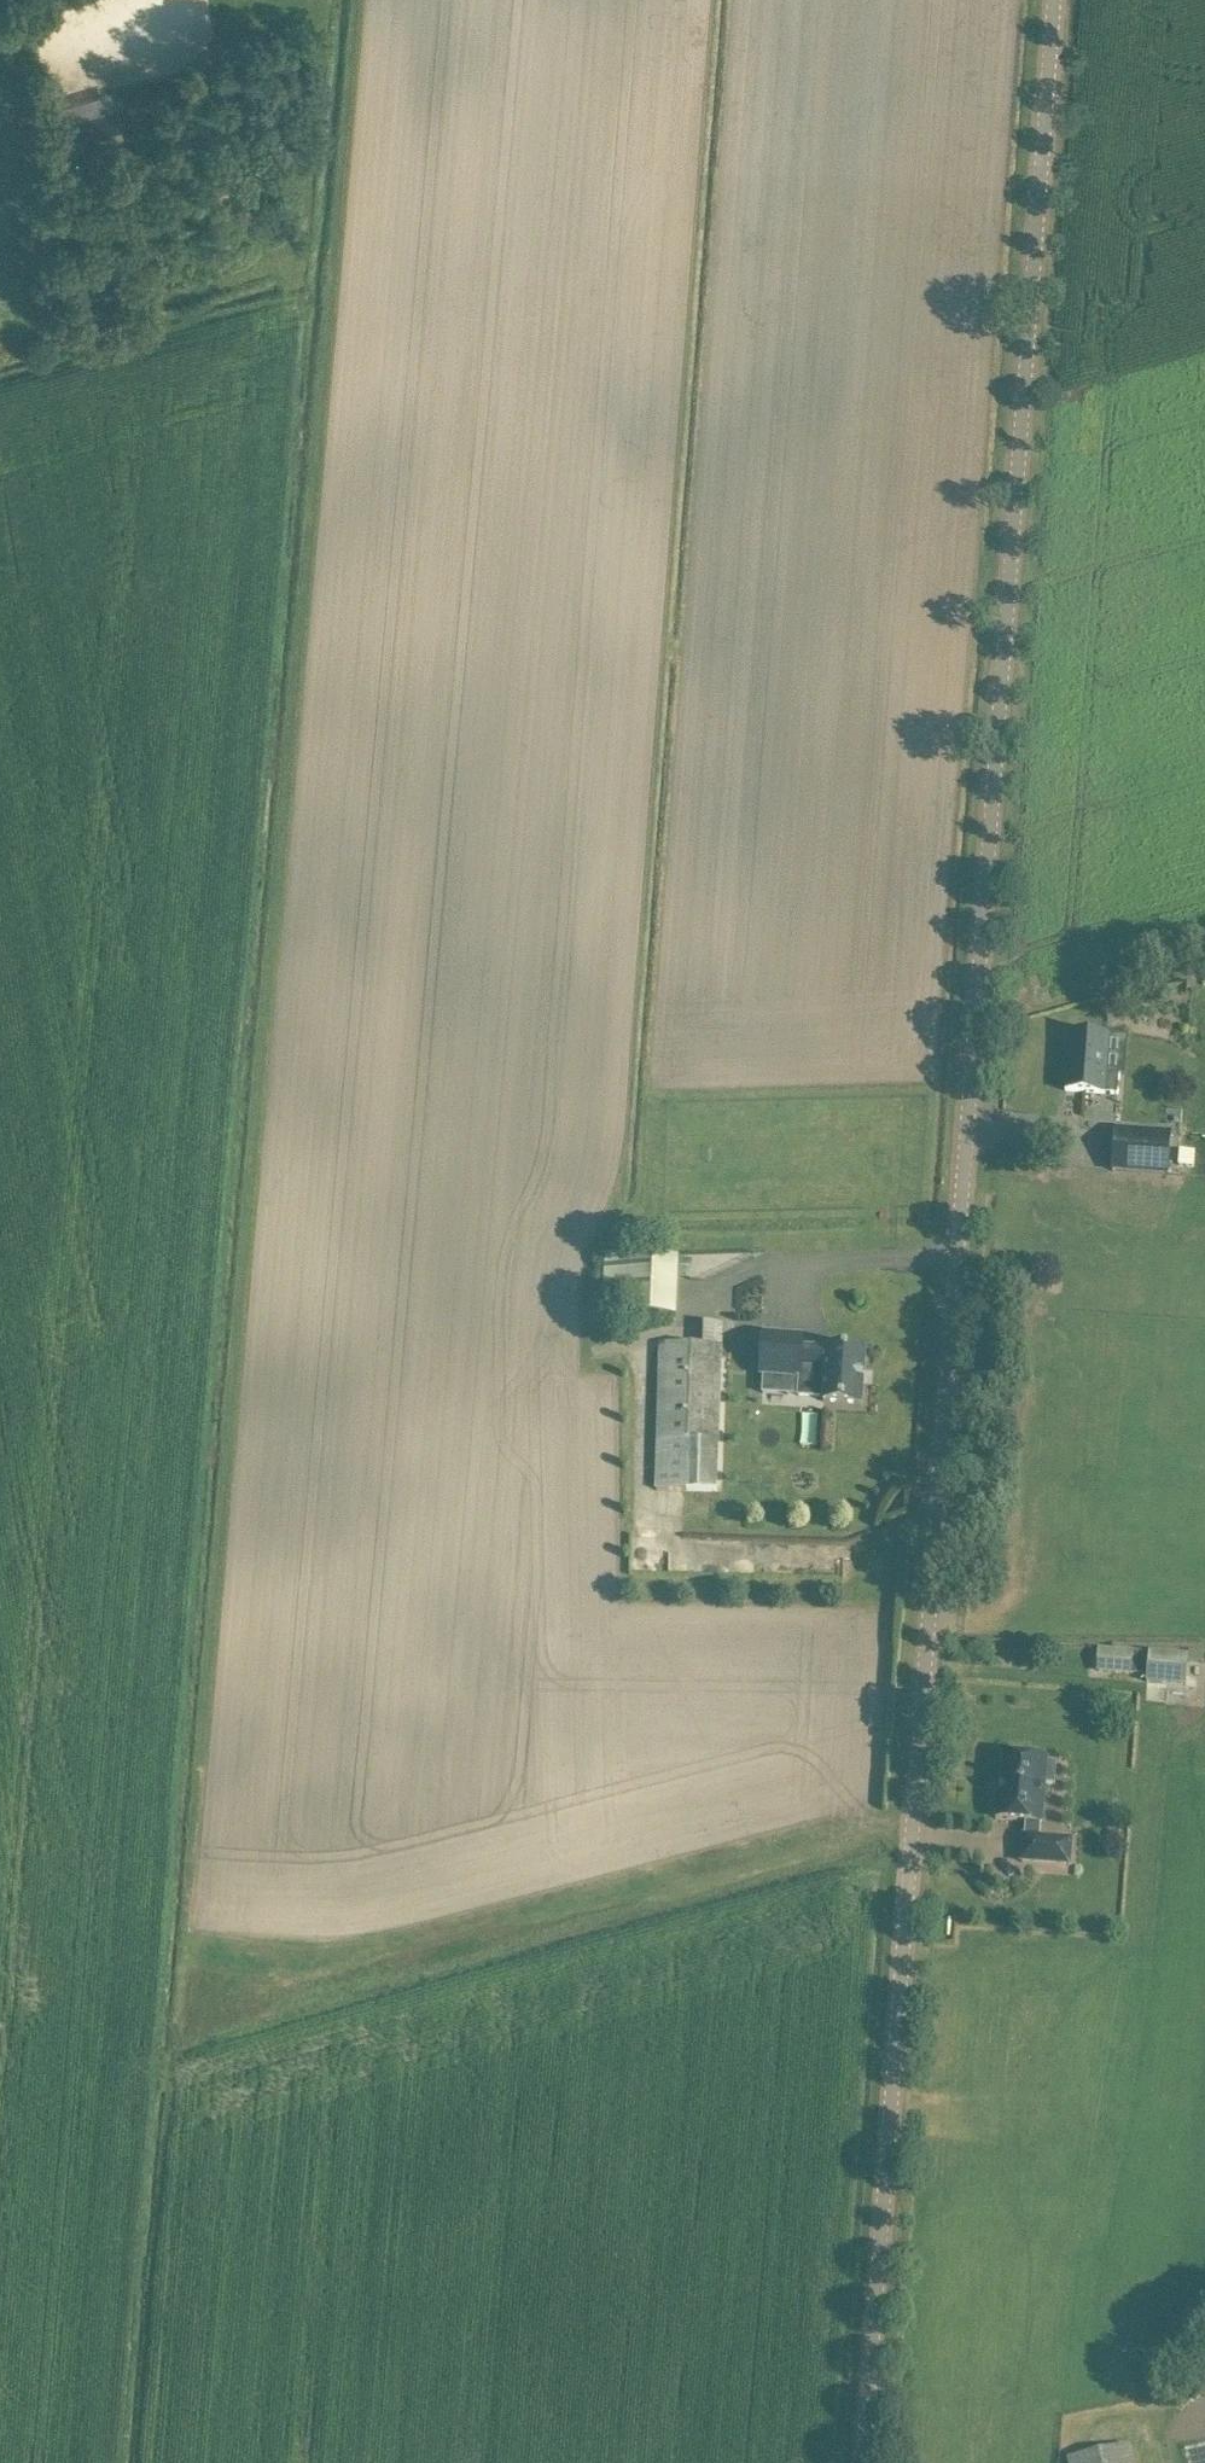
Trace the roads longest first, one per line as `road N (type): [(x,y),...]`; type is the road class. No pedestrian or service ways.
road 1 (unclassified): [(865,2462),(1054,0)]

